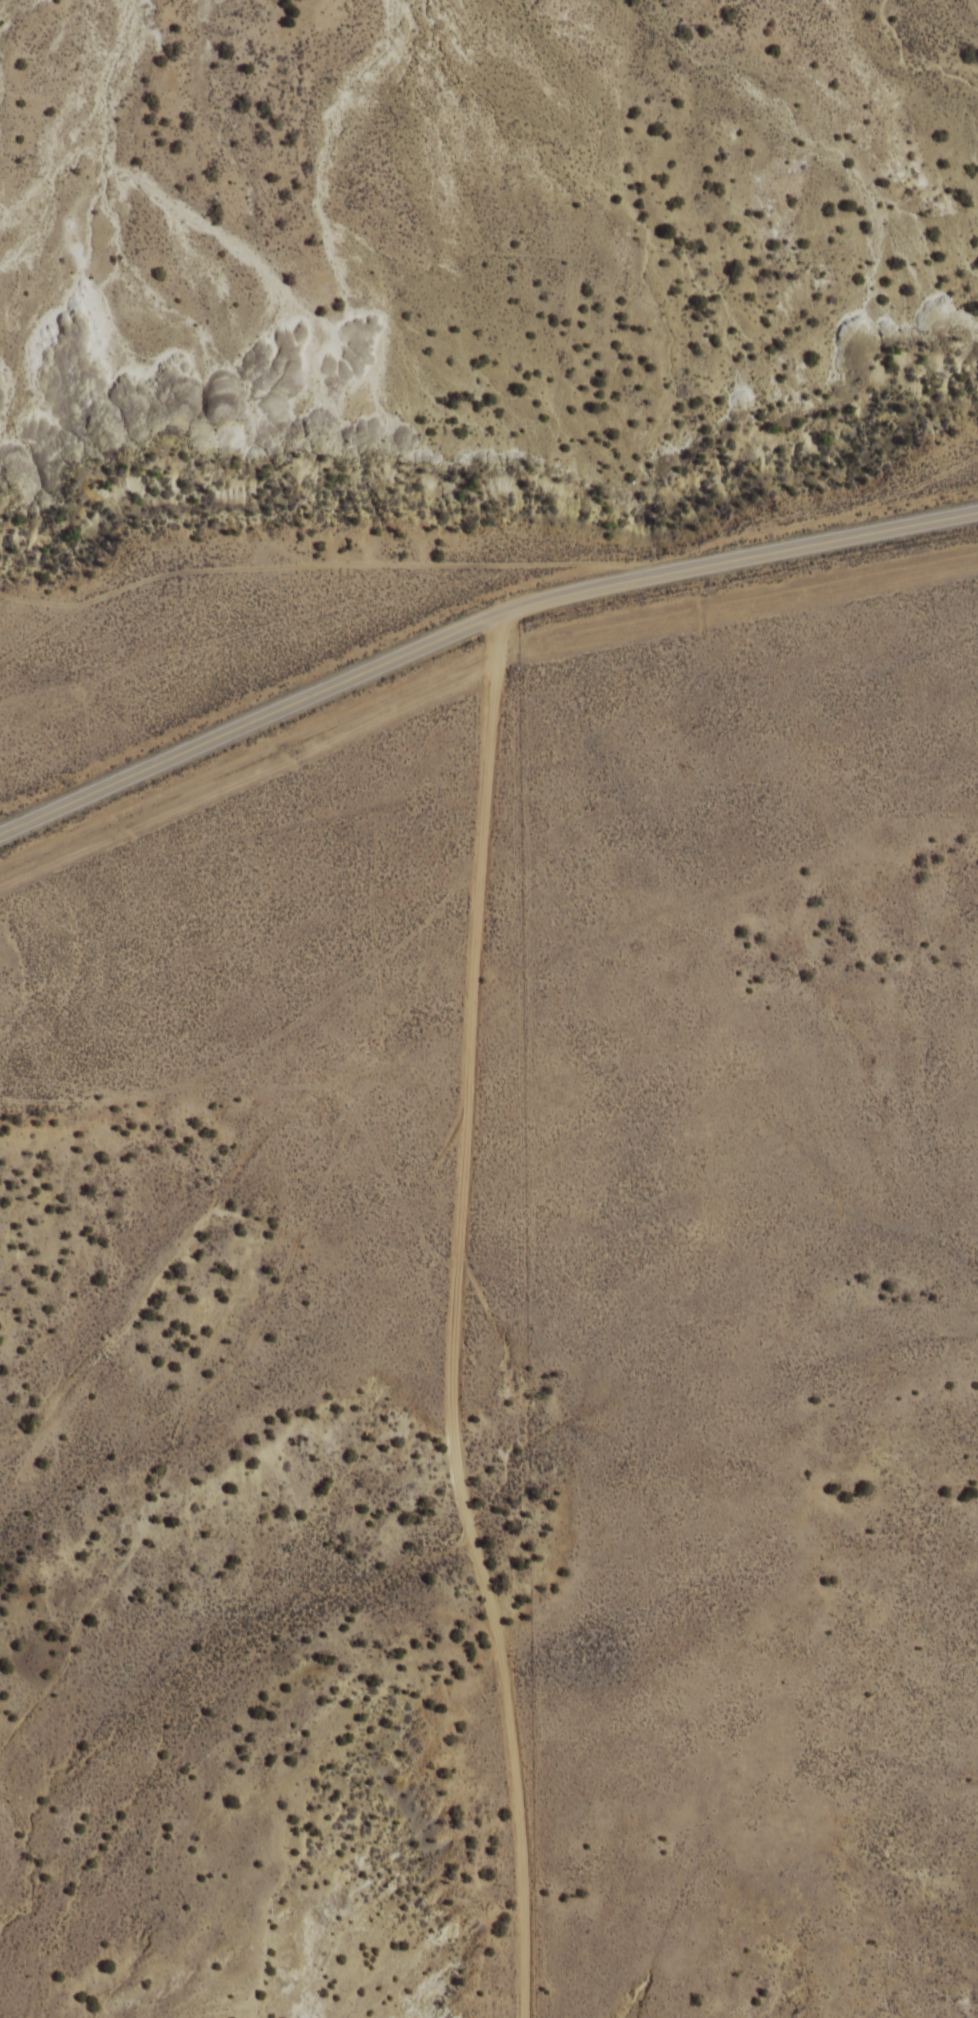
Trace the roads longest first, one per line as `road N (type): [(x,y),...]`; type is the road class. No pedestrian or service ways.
road 1 (track): [(528,2017),(514,1693),(453,1419),(484,804),(505,612)]
road 2 (secondary): [(0,834),(505,612),(626,579),(977,512)]

